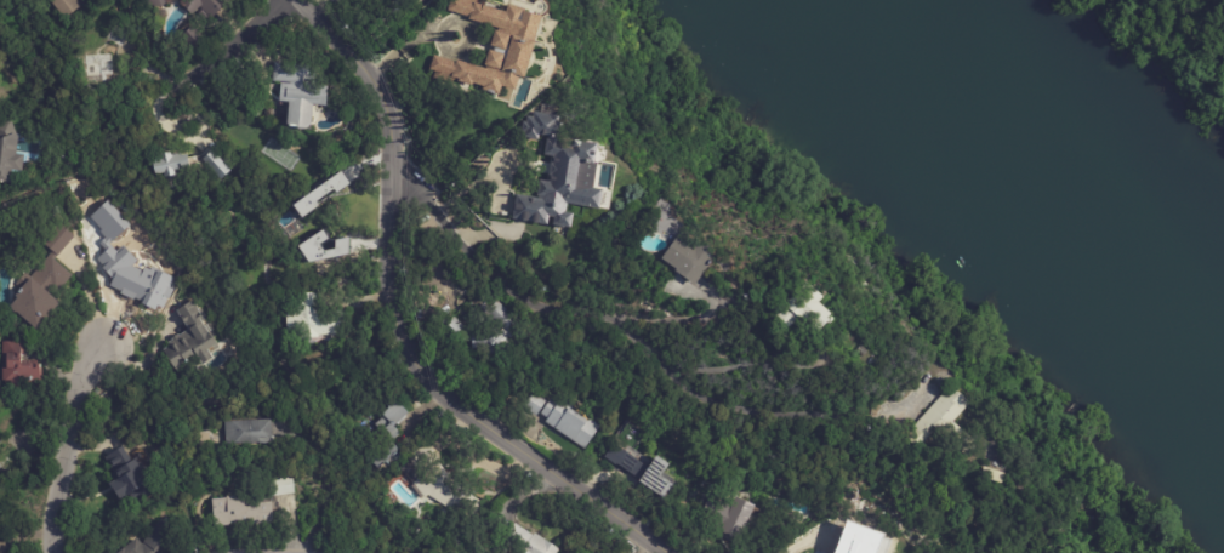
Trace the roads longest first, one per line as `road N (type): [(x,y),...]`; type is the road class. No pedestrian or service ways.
road 1 (tertiary): [(661,552),(454,409),(410,358),(389,293),(391,143),(380,95),(297,0)]
road 2 (residential): [(776,407),(705,403),(545,295),(391,167)]
road 3 (residential): [(52,552),(53,506),(79,380),(102,338)]
road 4 (residential): [(279,0),(182,91)]

